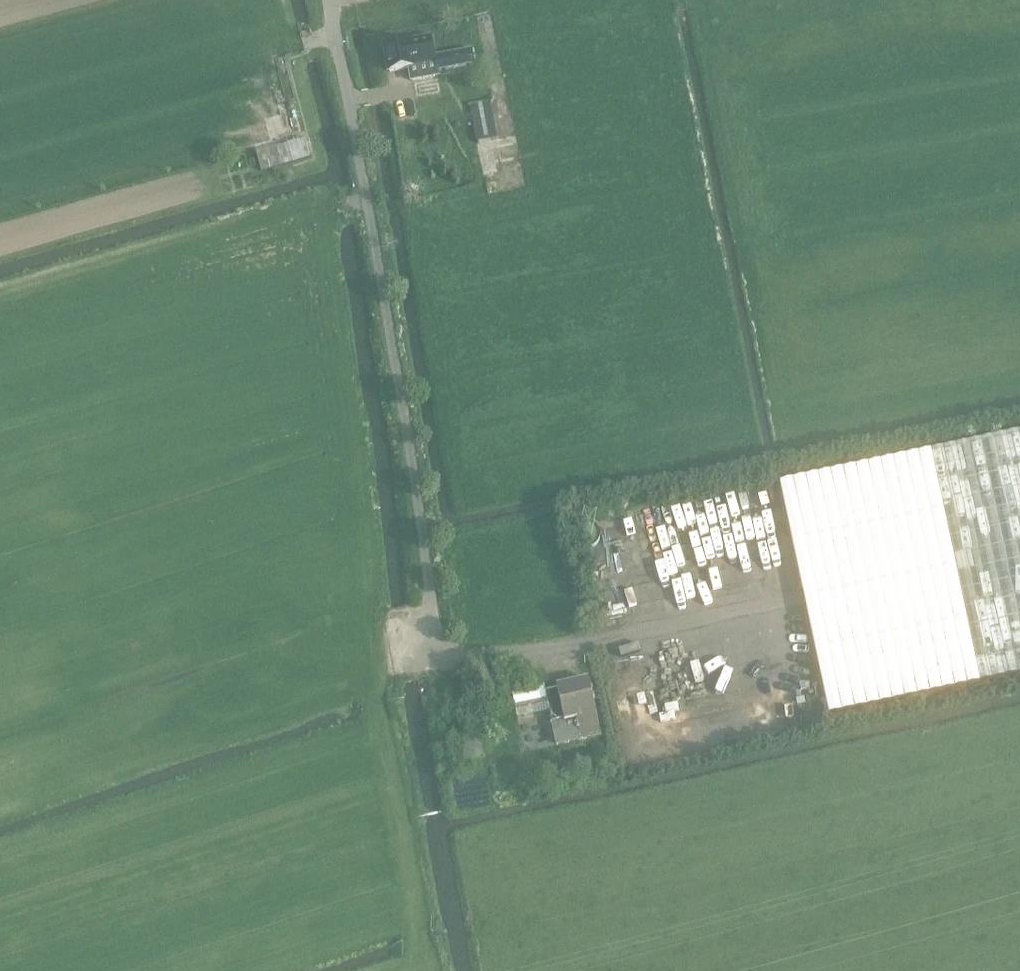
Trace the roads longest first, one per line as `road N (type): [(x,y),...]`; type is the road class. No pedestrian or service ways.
road 1 (unclassified): [(436,644),(395,346),(331,0)]

